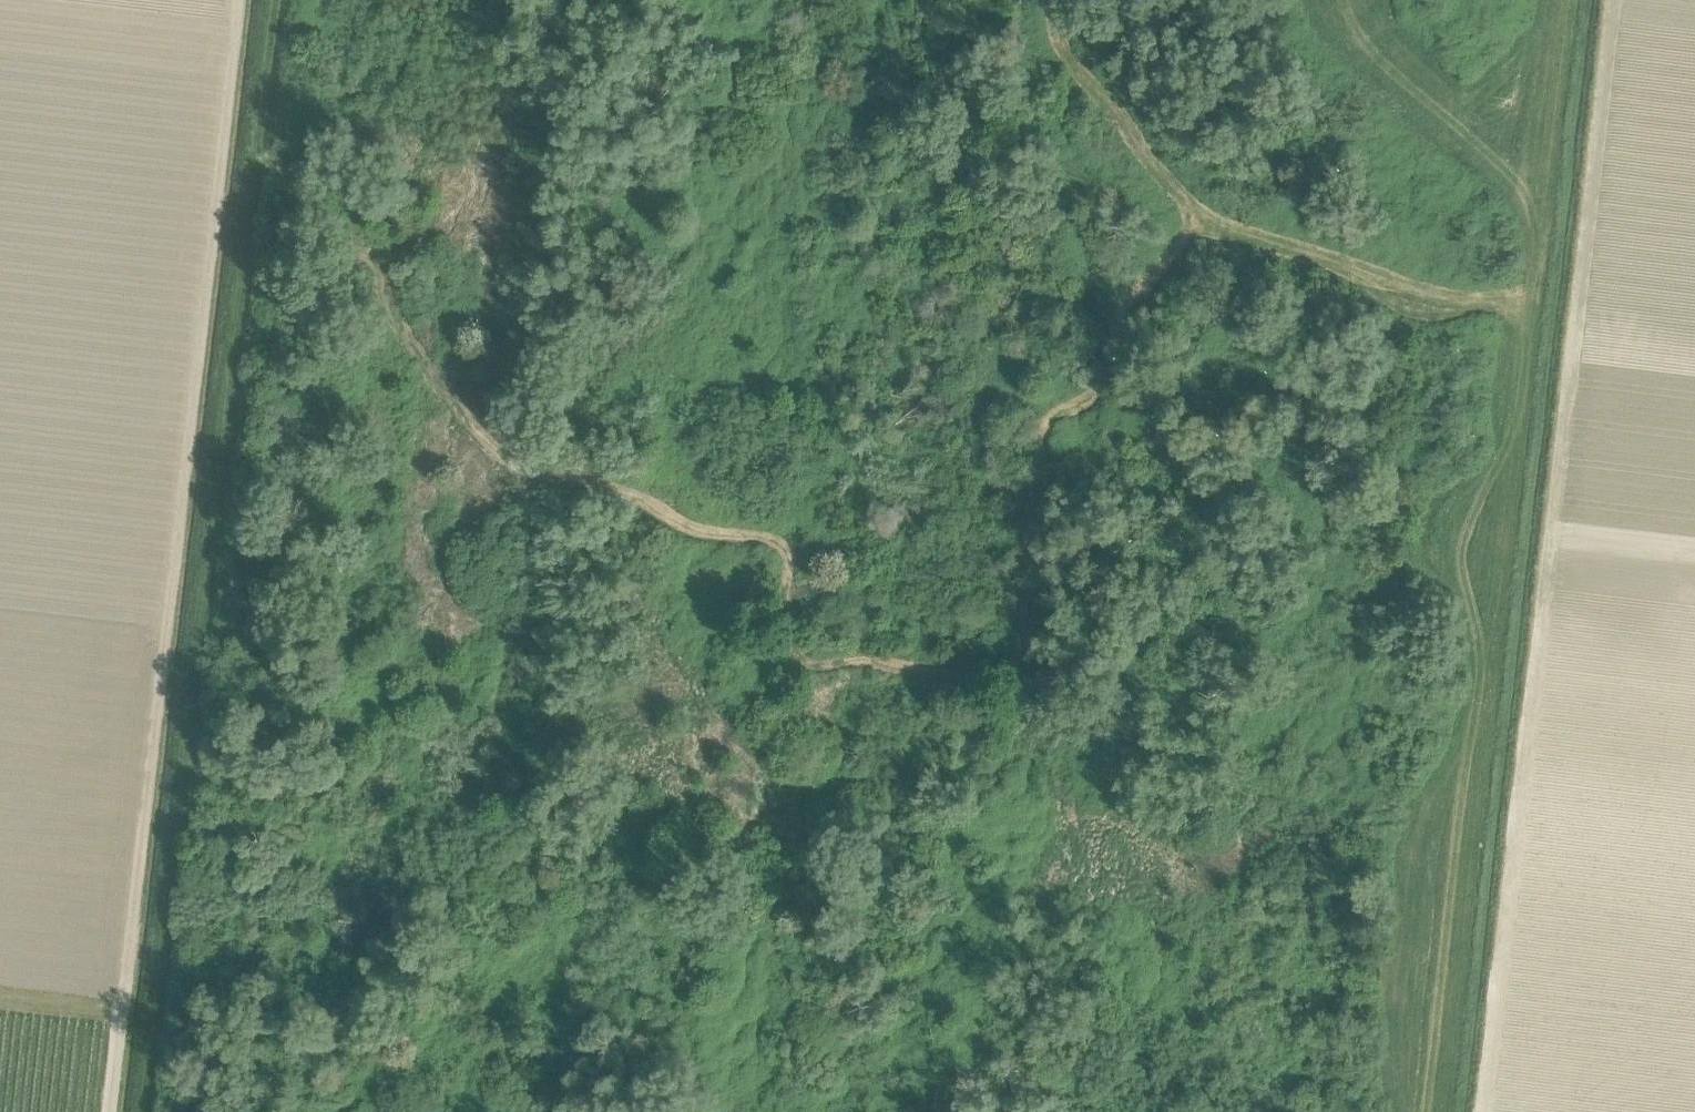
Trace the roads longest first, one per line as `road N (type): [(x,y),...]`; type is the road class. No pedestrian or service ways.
road 1 (track): [(1613,0),(1484,1111)]

